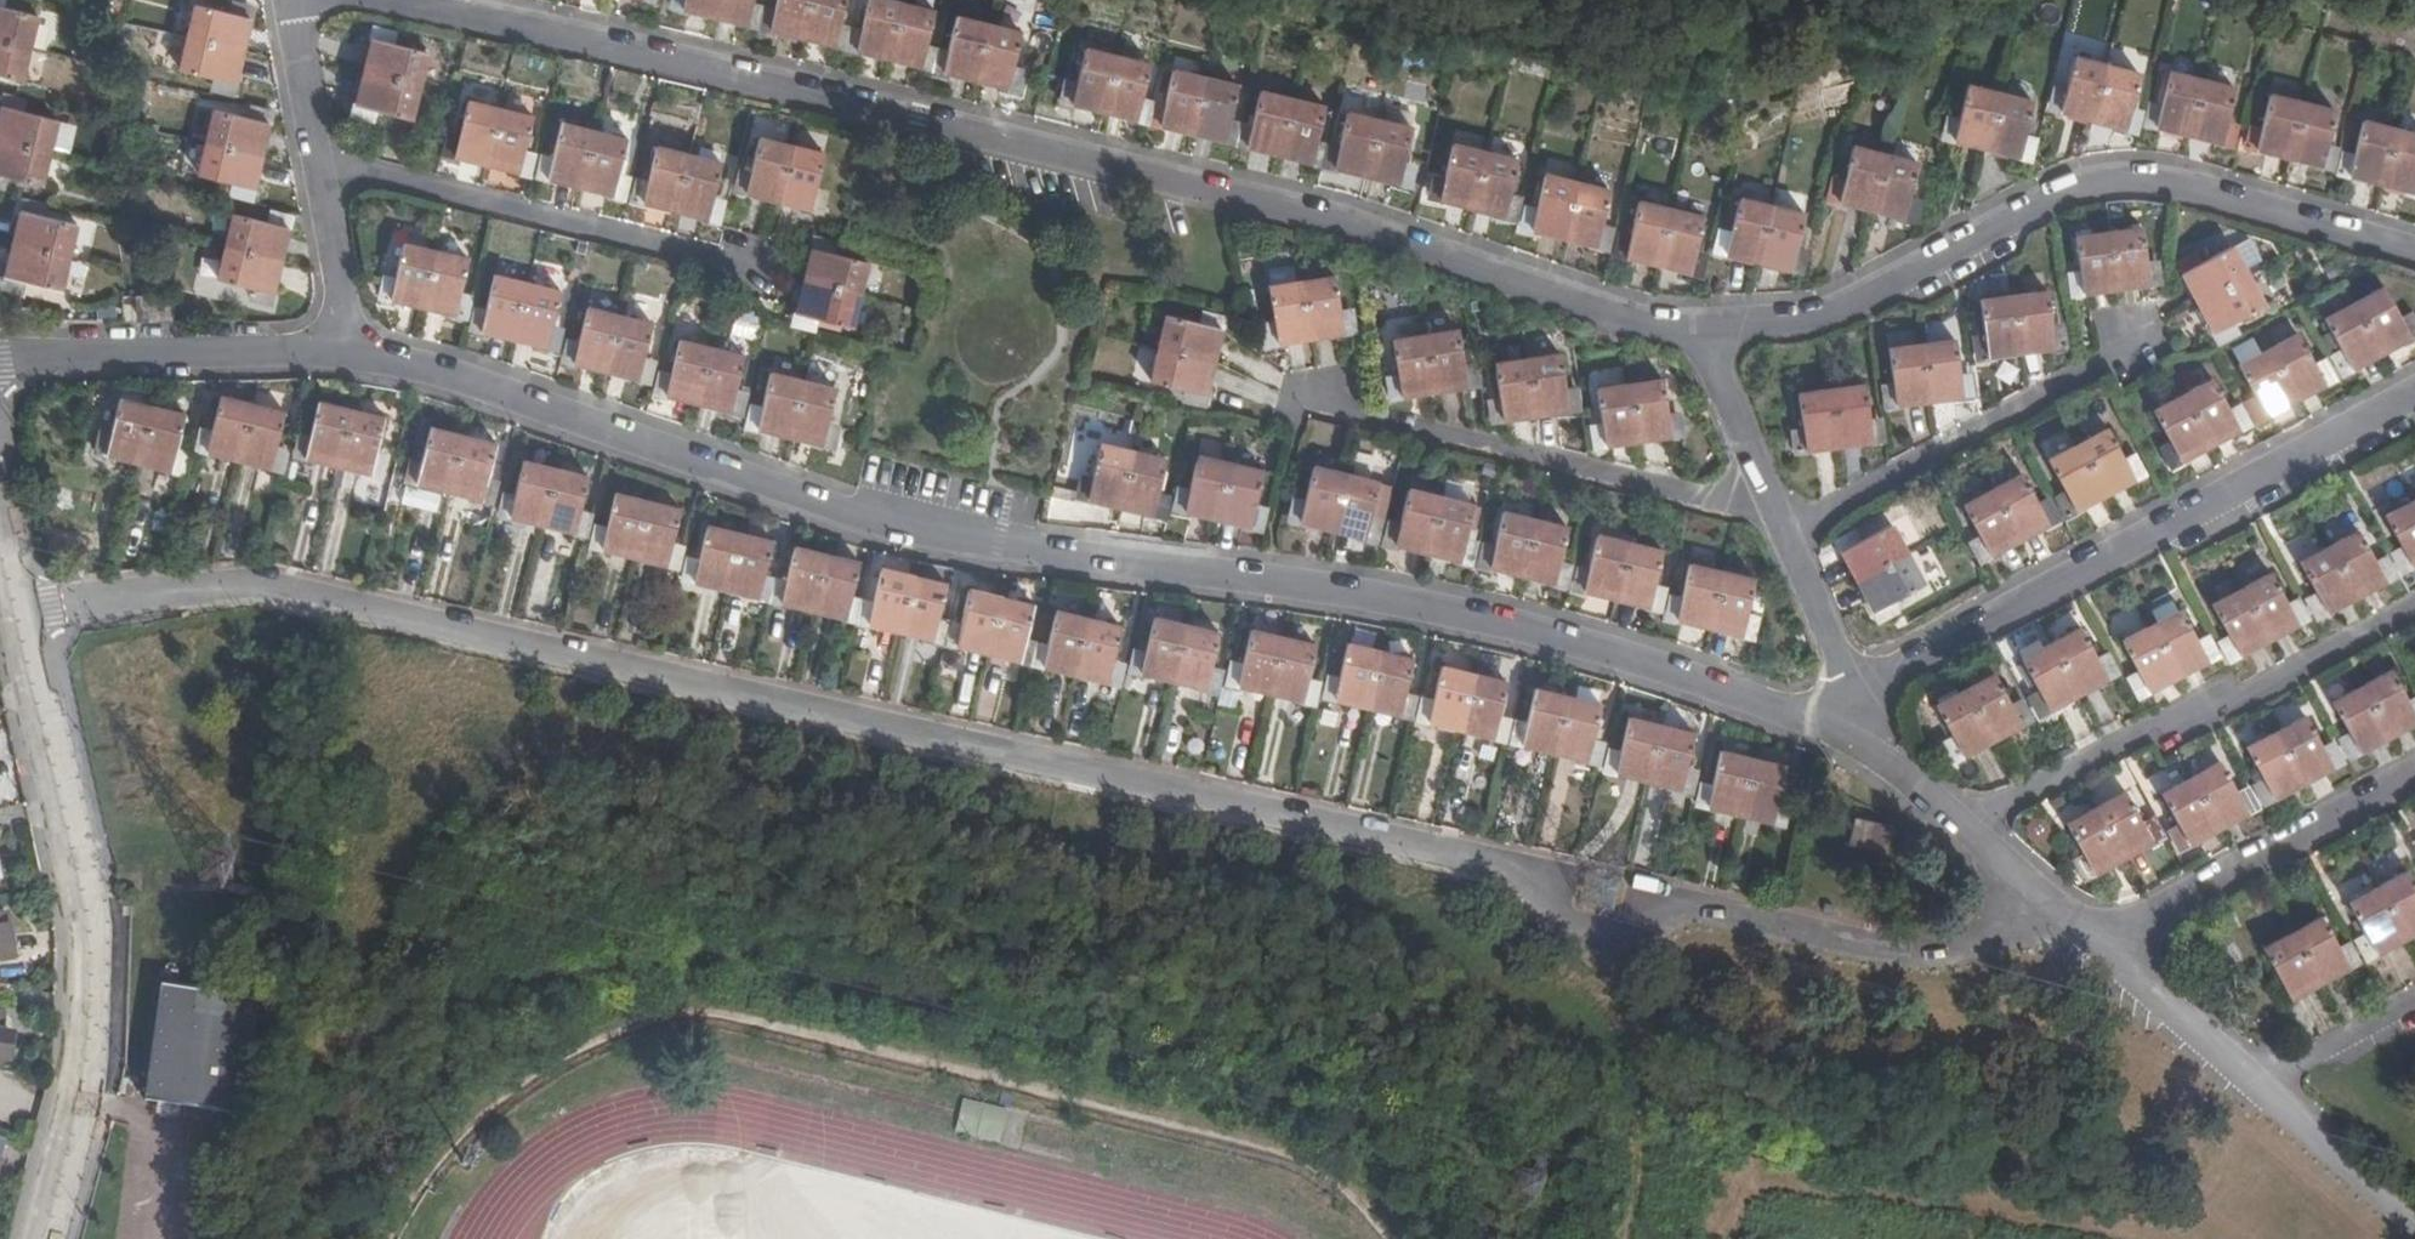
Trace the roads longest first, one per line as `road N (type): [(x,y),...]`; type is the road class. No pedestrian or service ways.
road 1 (residential): [(2055,912),(1944,956),(1666,903),(1621,926),(1562,916),(1524,872),(253,587),(93,601),(15,619)]
road 2 (residential): [(1834,734),(1517,631),(1362,596),(990,547),(882,521),(488,386),(349,353)]
road 3 (residential): [(389,0),(1351,225),(1697,340)]
road 4 (residential): [(1697,340),(1818,315),(2065,189),(2113,181),(2146,182),(2414,257)]
road 5 (residential): [(2414,391),(1906,662),(1834,734)]
road 6 (tertiary): [(15,619),(88,972),(77,1080),(41,1238)]
road 7 (residential): [(2414,607),(2228,706),(2131,737),(1956,826)]
road 8 (residential): [(1315,404),(1773,513)]
road 9 (residential): [(750,267),(319,157)]
road 10 (residential): [(2131,342),(1782,532)]
road 11 (residential): [(2414,772),(2093,947)]
road 12 (residential): [(349,353),(0,363)]
road 13 (residential): [(2413,1232),(2243,1085)]
road 14 (residential): [(1782,532),(1836,654),(1834,734)]
road 15 (residential): [(2243,1085),(2093,947)]
road 16 (residential): [(349,353),(319,157)]
road 17 (residential): [(2414,997),(2243,1085)]
road 18 (residential): [(1697,340),(1773,513)]
road 19 (residential): [(319,157),(287,0)]
road 20 (residential): [(1956,826),(1834,734)]
road 21 (residential): [(2055,912),(1956,826)]

